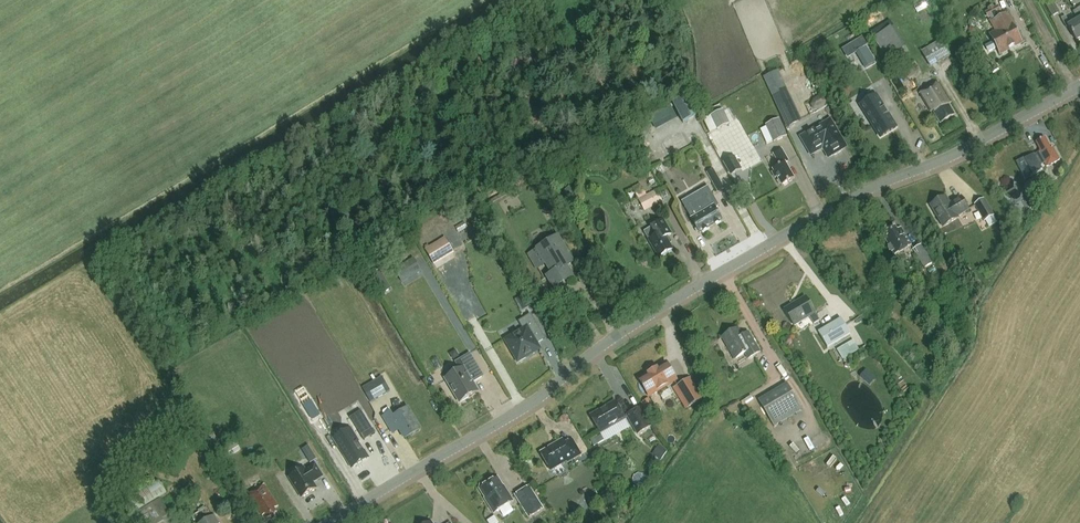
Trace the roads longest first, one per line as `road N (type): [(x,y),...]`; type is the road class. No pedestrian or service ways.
road 1 (tertiary): [(329,522),(533,402),(624,330),(725,270),(1079,85)]

